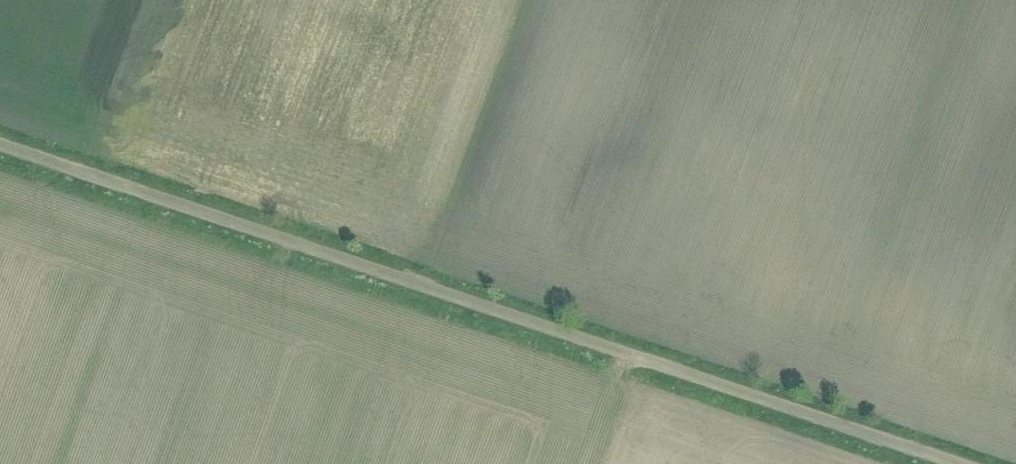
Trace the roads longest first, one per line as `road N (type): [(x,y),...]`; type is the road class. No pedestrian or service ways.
road 1 (unclassified): [(968,463),(0,138)]

